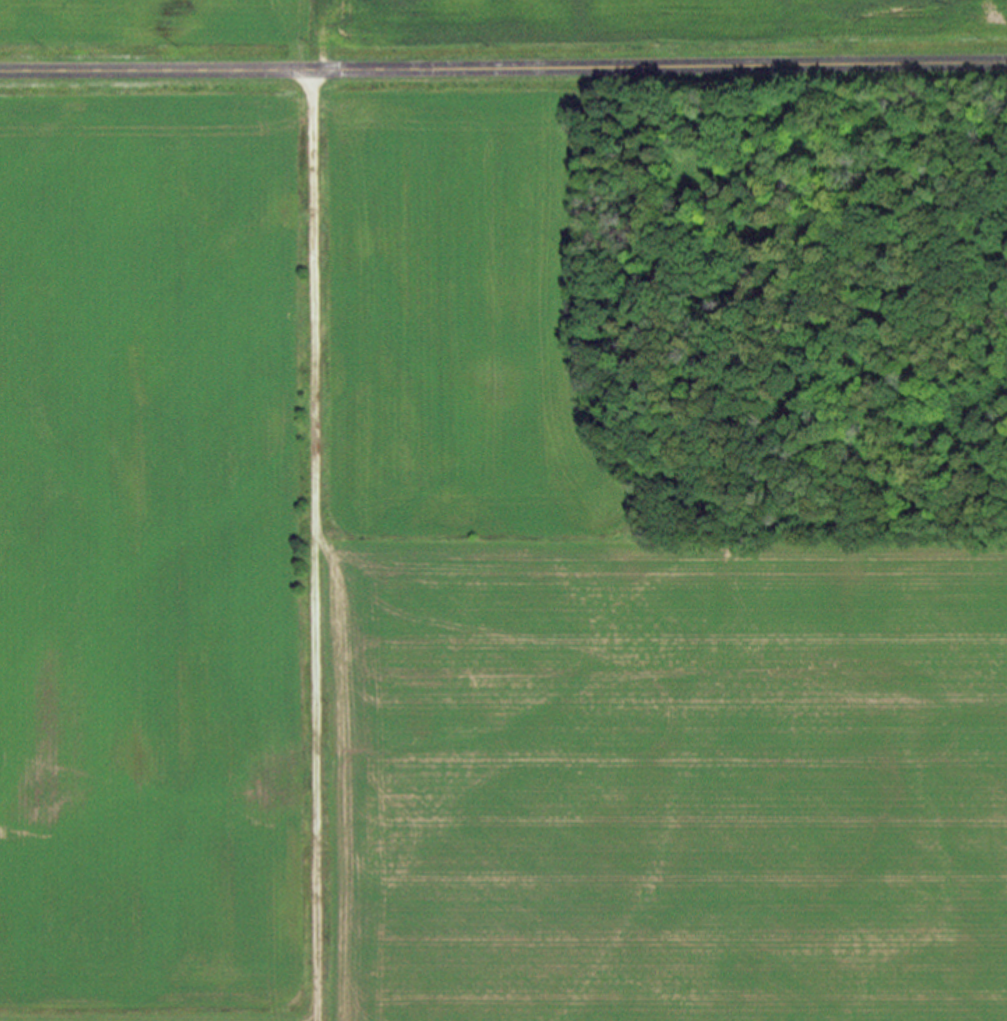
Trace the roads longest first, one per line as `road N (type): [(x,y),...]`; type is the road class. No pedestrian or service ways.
road 1 (tertiary): [(1006,64),(0,72)]
road 2 (residential): [(317,1020),(311,71)]

